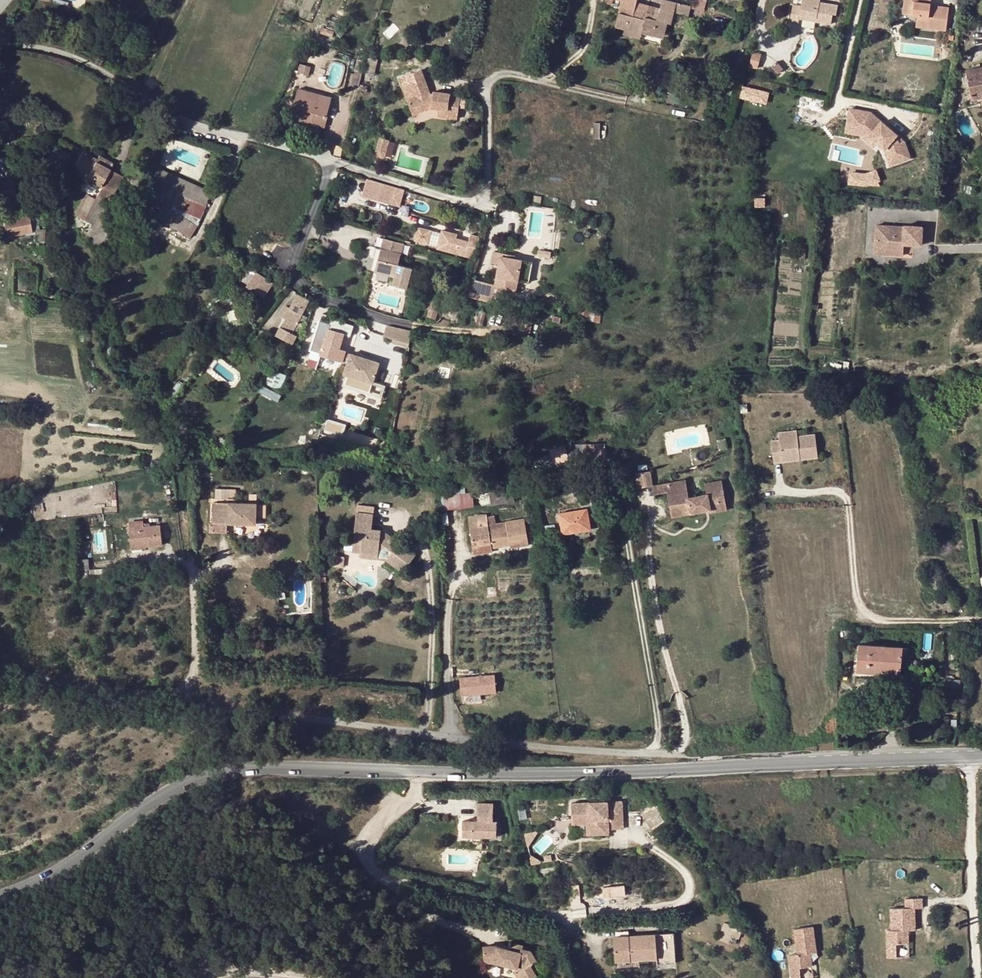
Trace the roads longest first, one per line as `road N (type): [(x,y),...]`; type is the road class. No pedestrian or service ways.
road 1 (secondary): [(981,758),(615,774),(213,769),(160,789),(83,849),(0,894)]
road 2 (unclassified): [(679,692),(687,735),(671,754),(225,714),(0,661)]
road 3 (unclassified): [(0,35),(5,43),(84,61),(205,129),(336,163)]
road 4 (unclassified): [(336,163),(463,200),(480,197),(487,90)]
road 5 (residential): [(336,163),(299,283),(382,318)]

